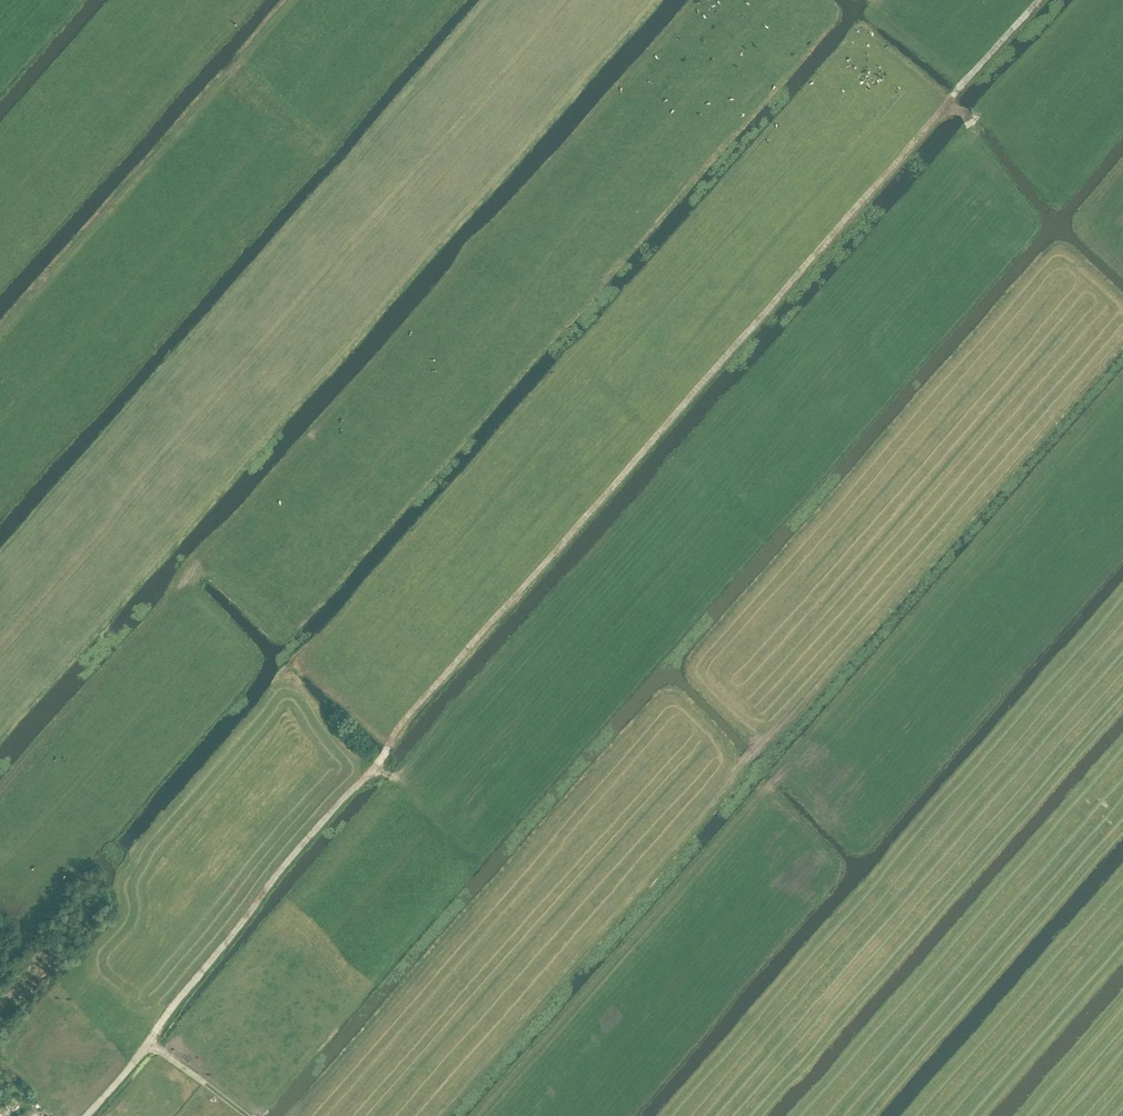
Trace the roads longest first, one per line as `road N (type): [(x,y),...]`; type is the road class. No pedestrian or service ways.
road 1 (track): [(944,107),(399,729),(188,989),(150,1047),(87,1115)]
road 2 (track): [(1040,0),(944,107),(973,116)]

